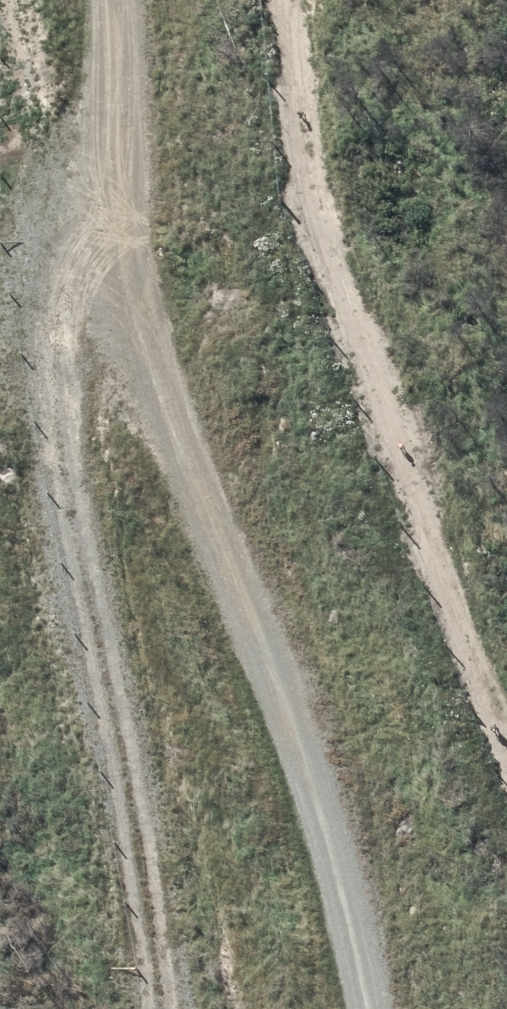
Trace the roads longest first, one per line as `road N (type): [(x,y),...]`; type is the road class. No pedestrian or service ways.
road 1 (track): [(88,0),(102,223),(212,507),(321,710),(390,1008)]
road 2 (track): [(113,1008),(51,538),(69,354),(102,223)]

